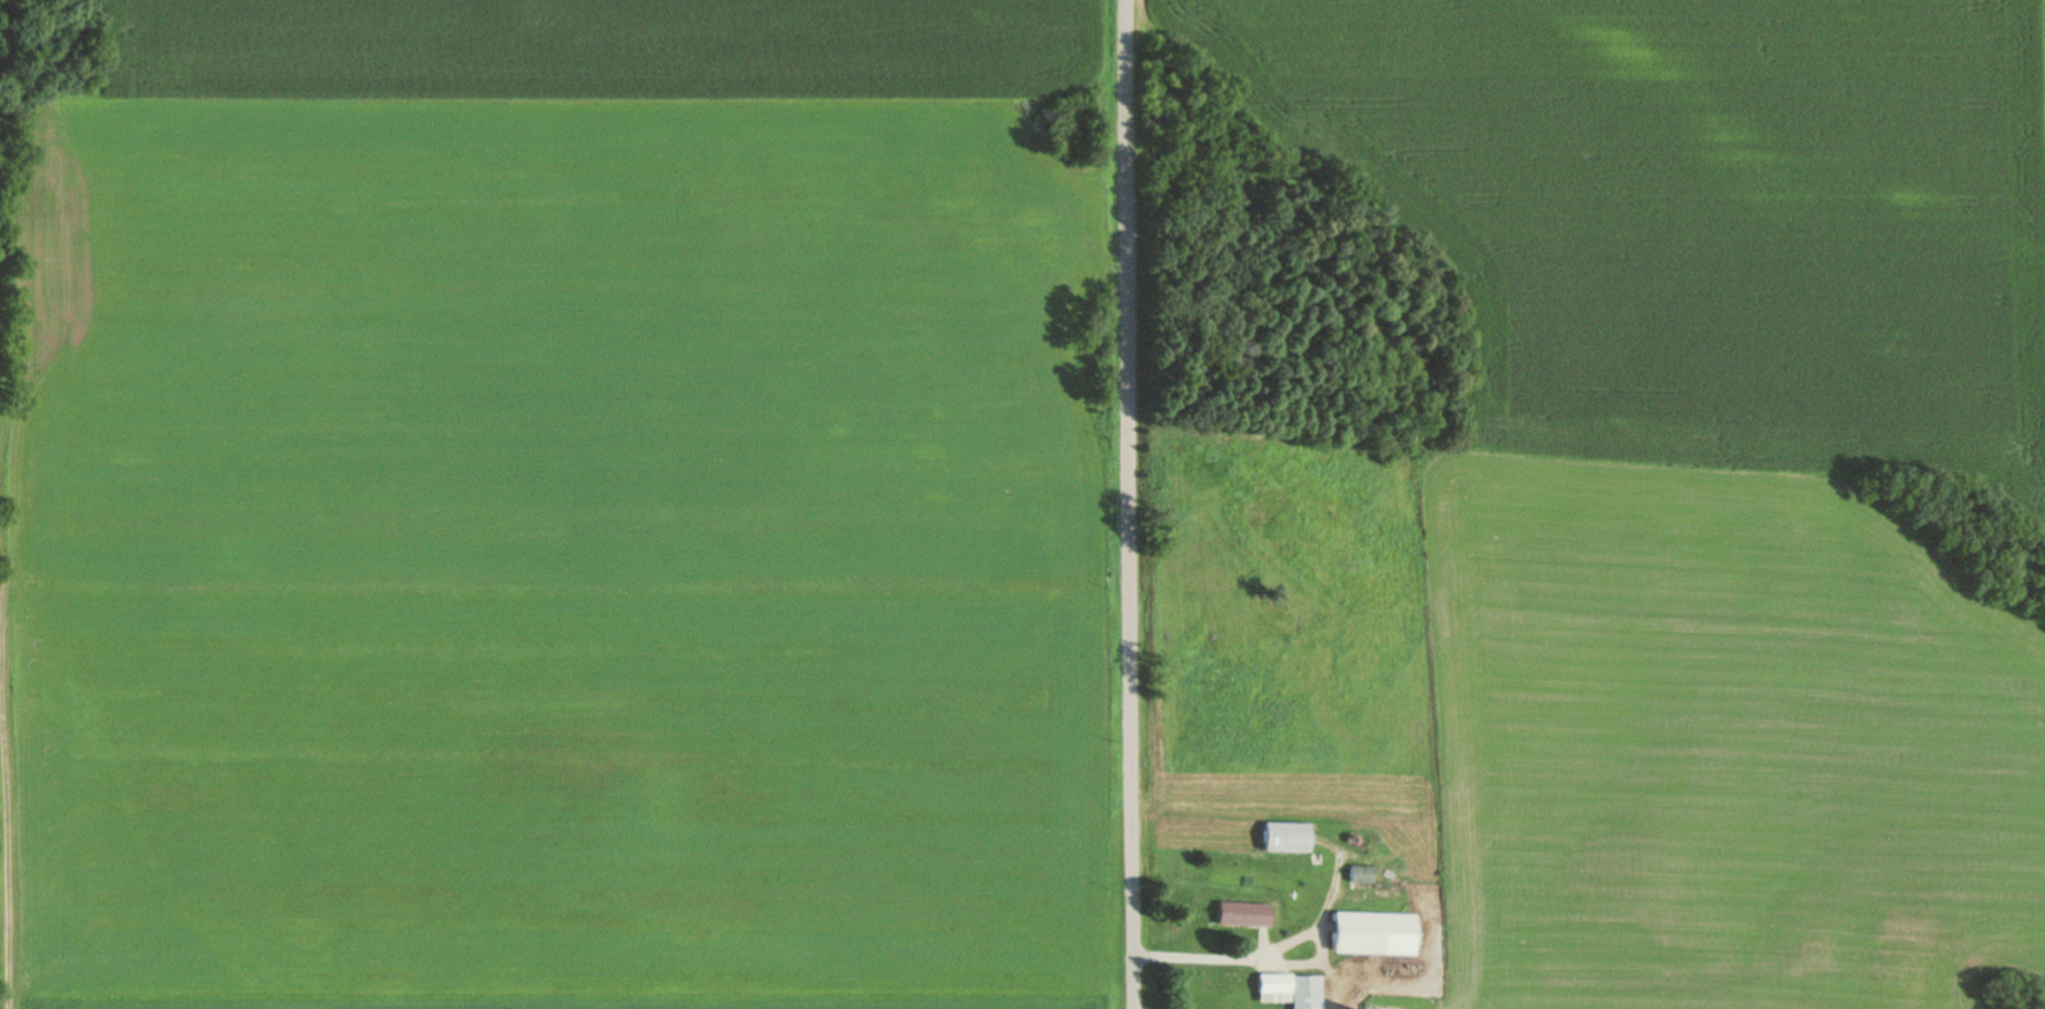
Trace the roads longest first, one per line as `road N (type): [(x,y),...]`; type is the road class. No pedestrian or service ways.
road 1 (track): [(0,468),(12,1008)]
road 2 (tertiary): [(1138,1008),(1131,484)]
road 3 (tertiary): [(1131,484),(1128,0)]

